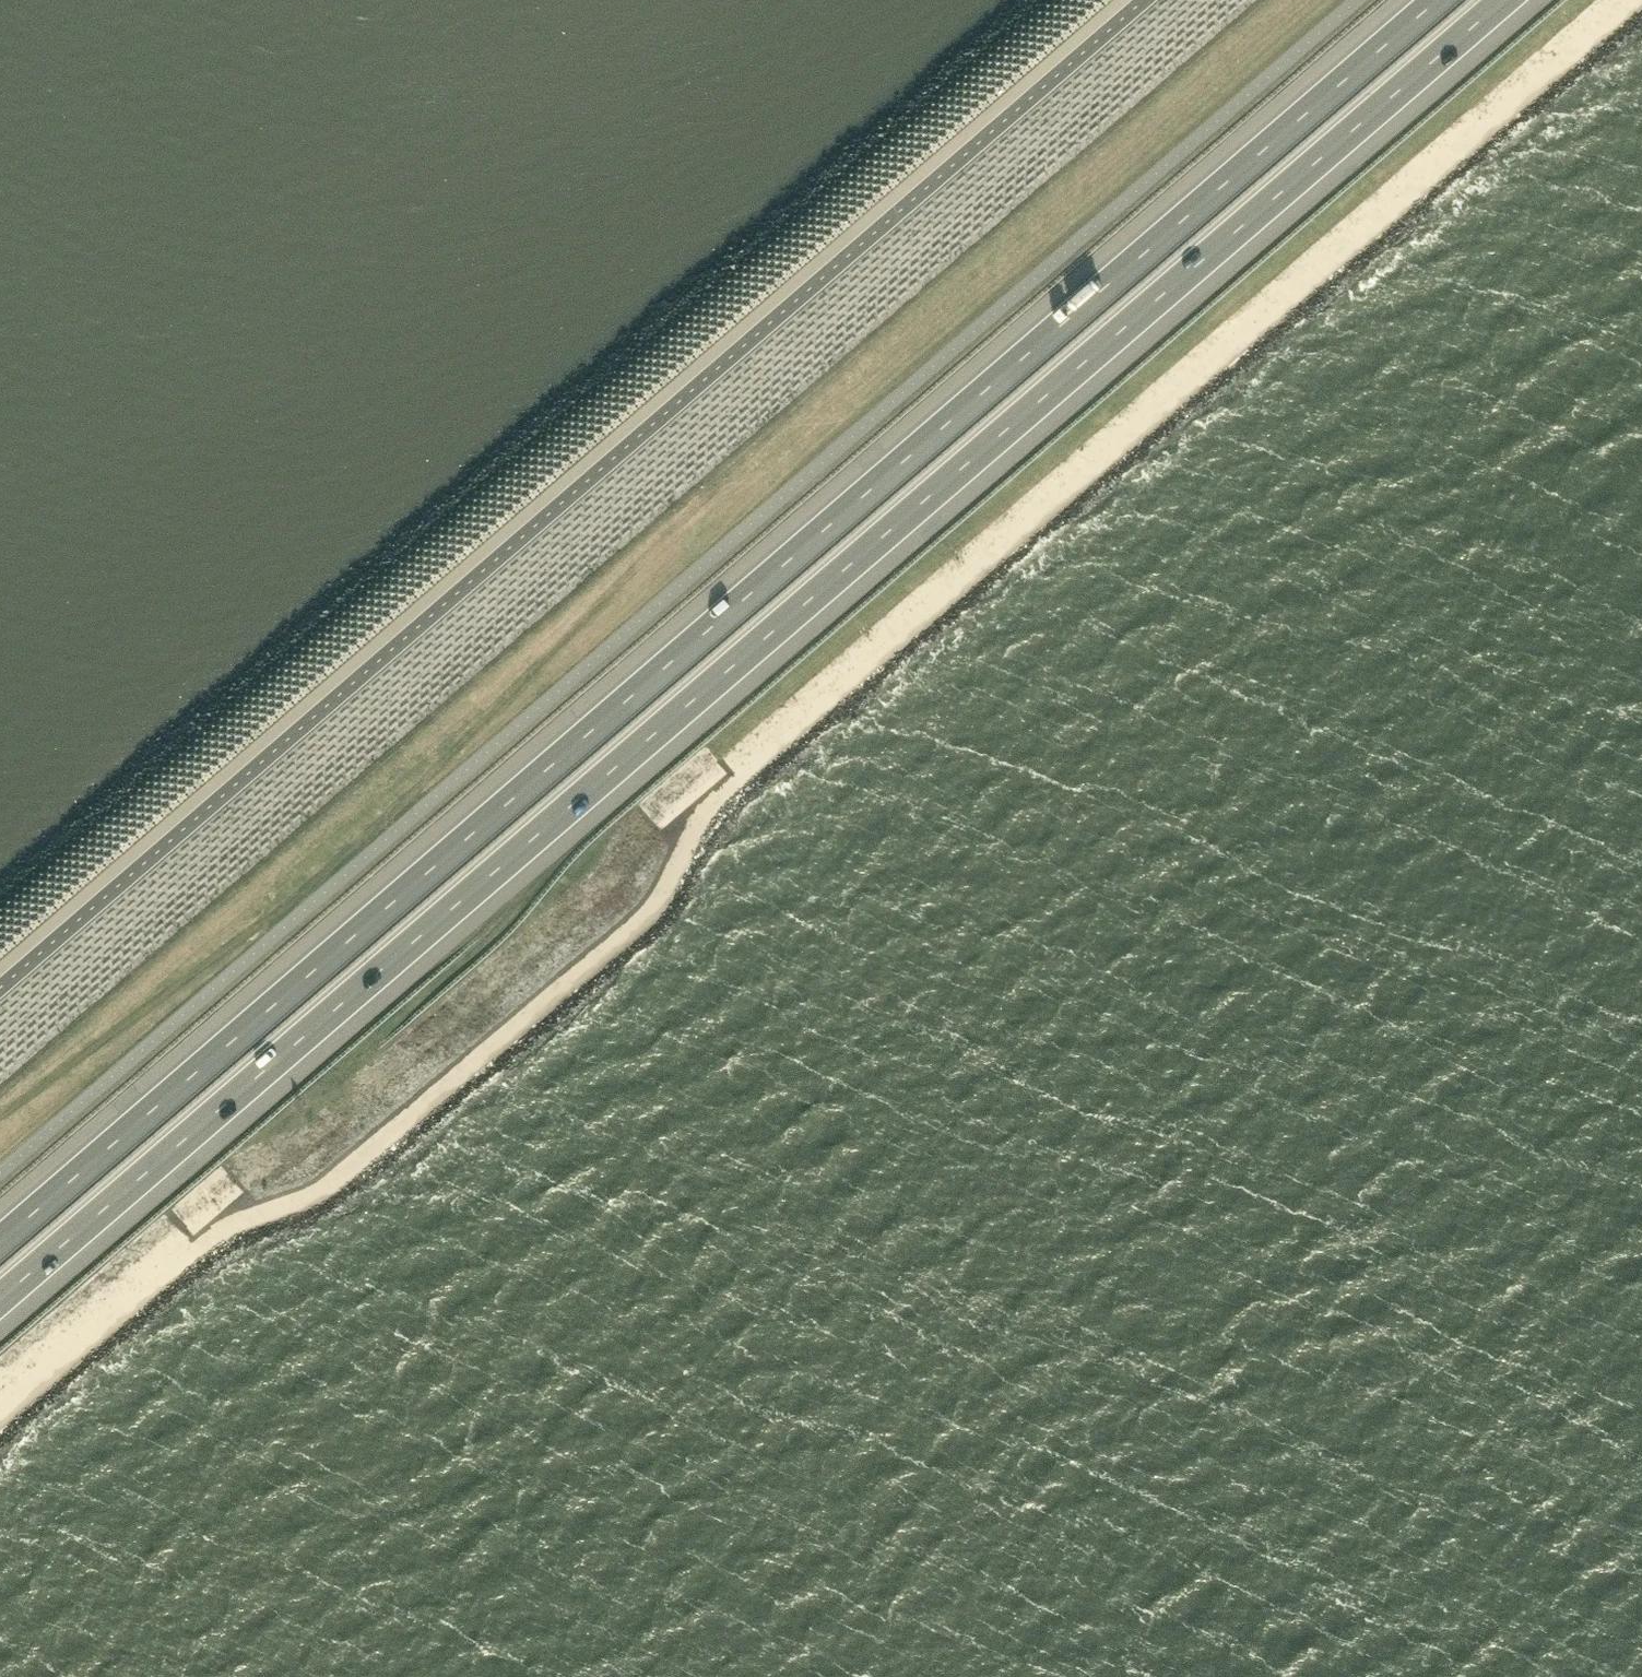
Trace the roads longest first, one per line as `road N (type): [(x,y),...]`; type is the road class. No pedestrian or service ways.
road 1 (motorway): [(0,1295),(1500,0)]
road 2 (motorway): [(1433,0),(0,1239)]

